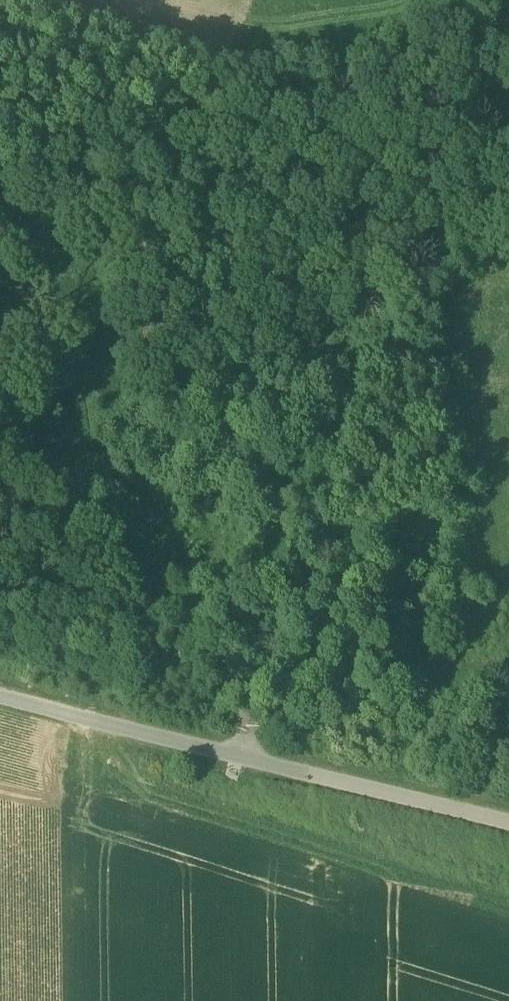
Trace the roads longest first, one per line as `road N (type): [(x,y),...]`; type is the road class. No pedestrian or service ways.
road 1 (track): [(508,824),(0,697)]

